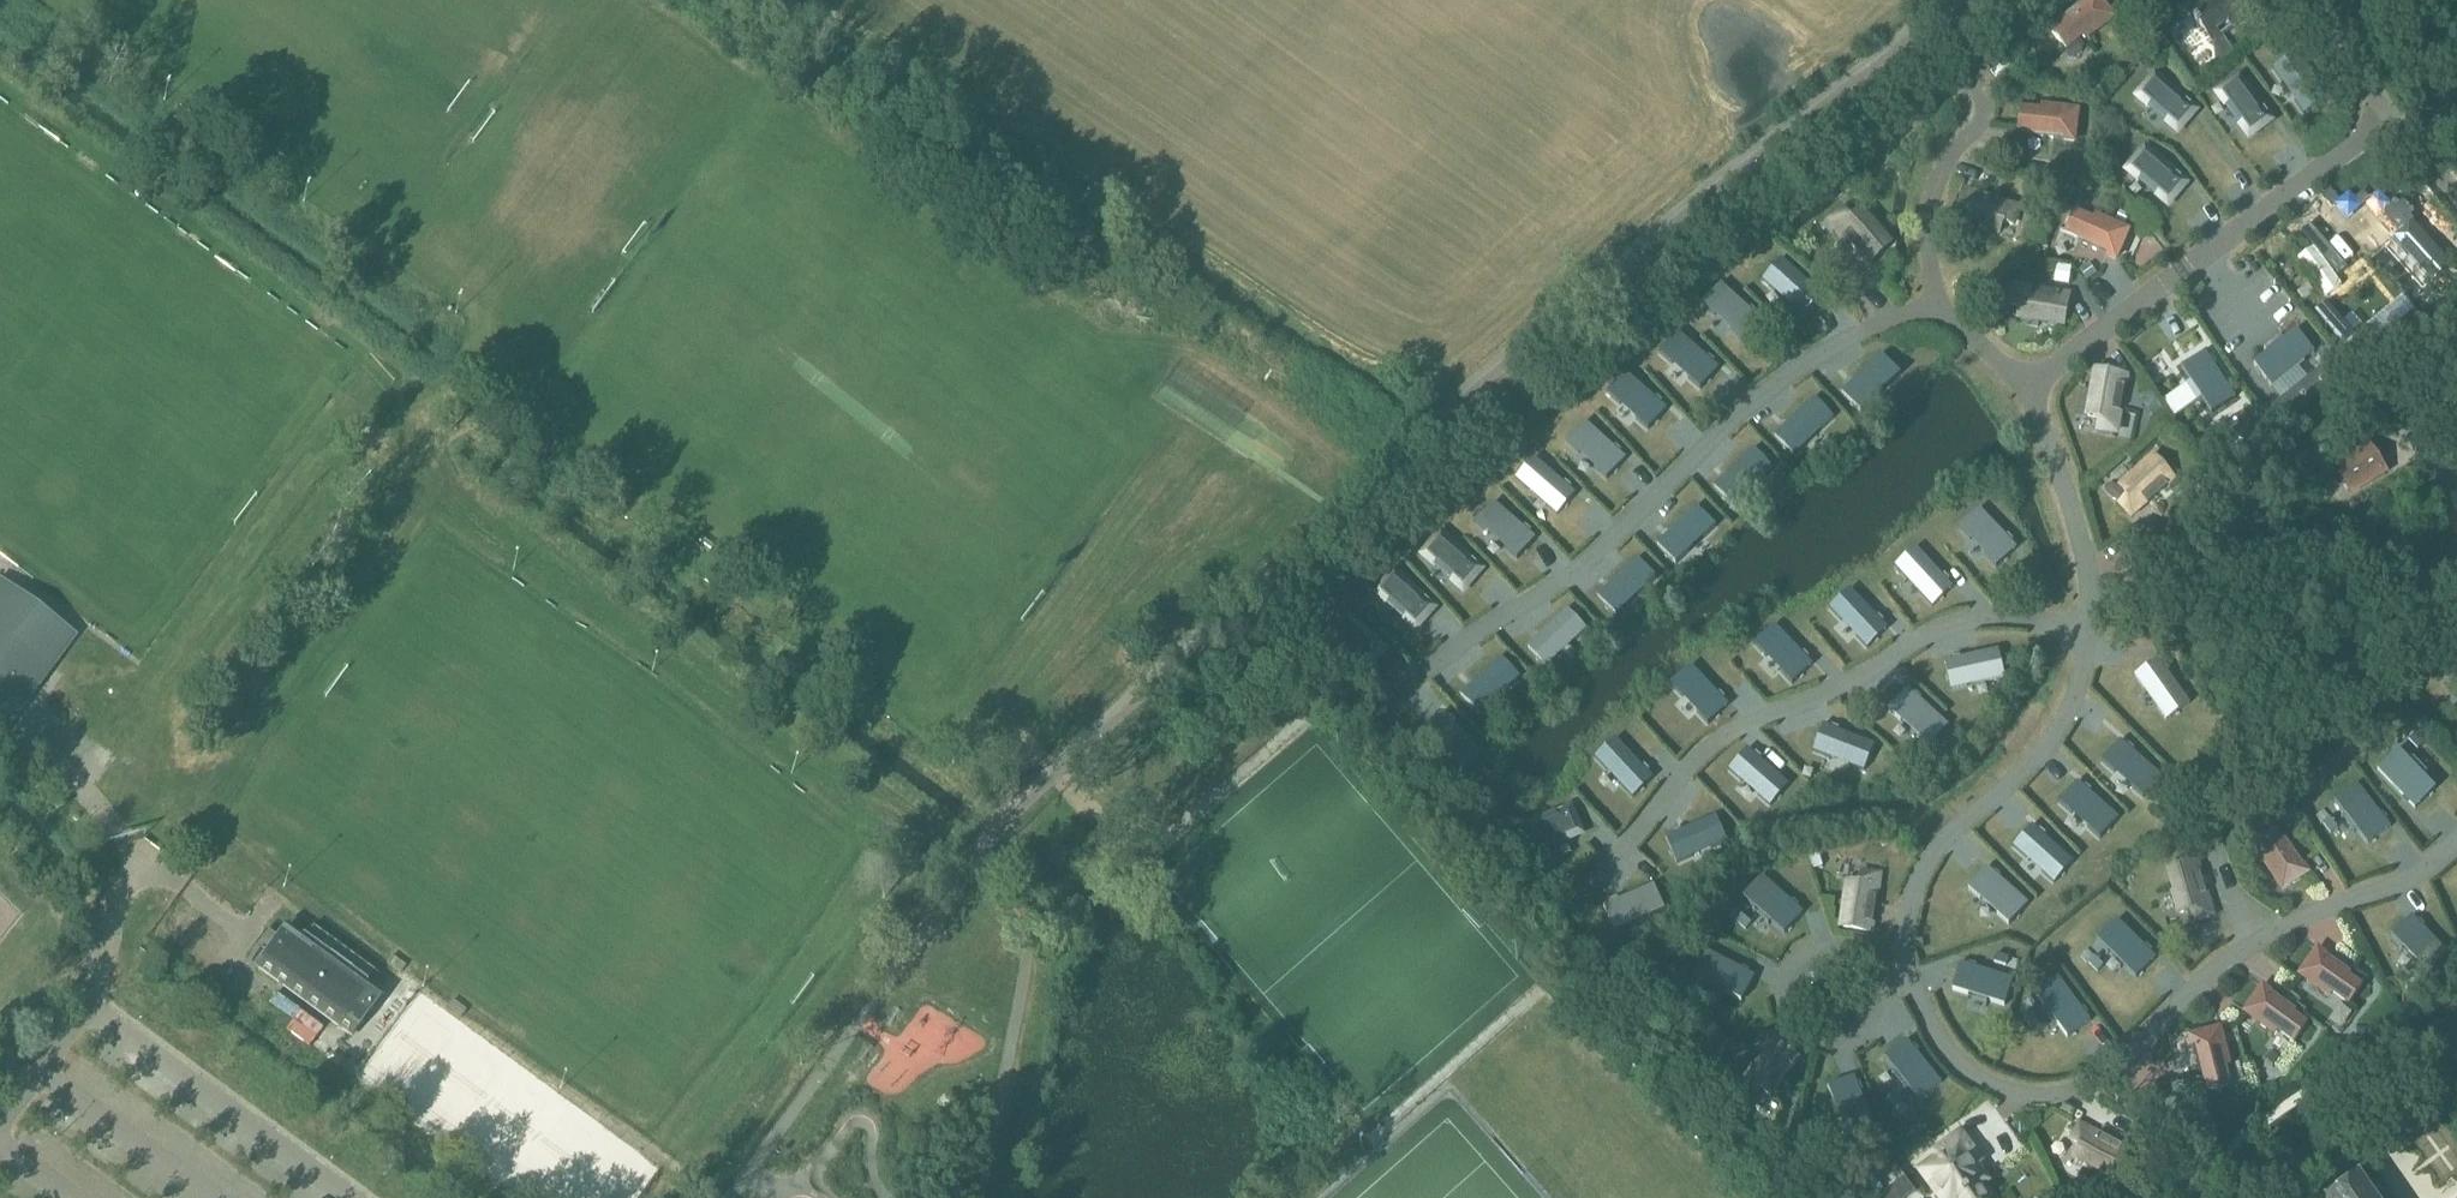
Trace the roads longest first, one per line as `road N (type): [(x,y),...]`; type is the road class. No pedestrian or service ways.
road 1 (unclassified): [(0,1139),(92,1014),(342,1197)]
road 2 (unclassified): [(2456,196),(2390,116),(2340,37),(2328,0)]

